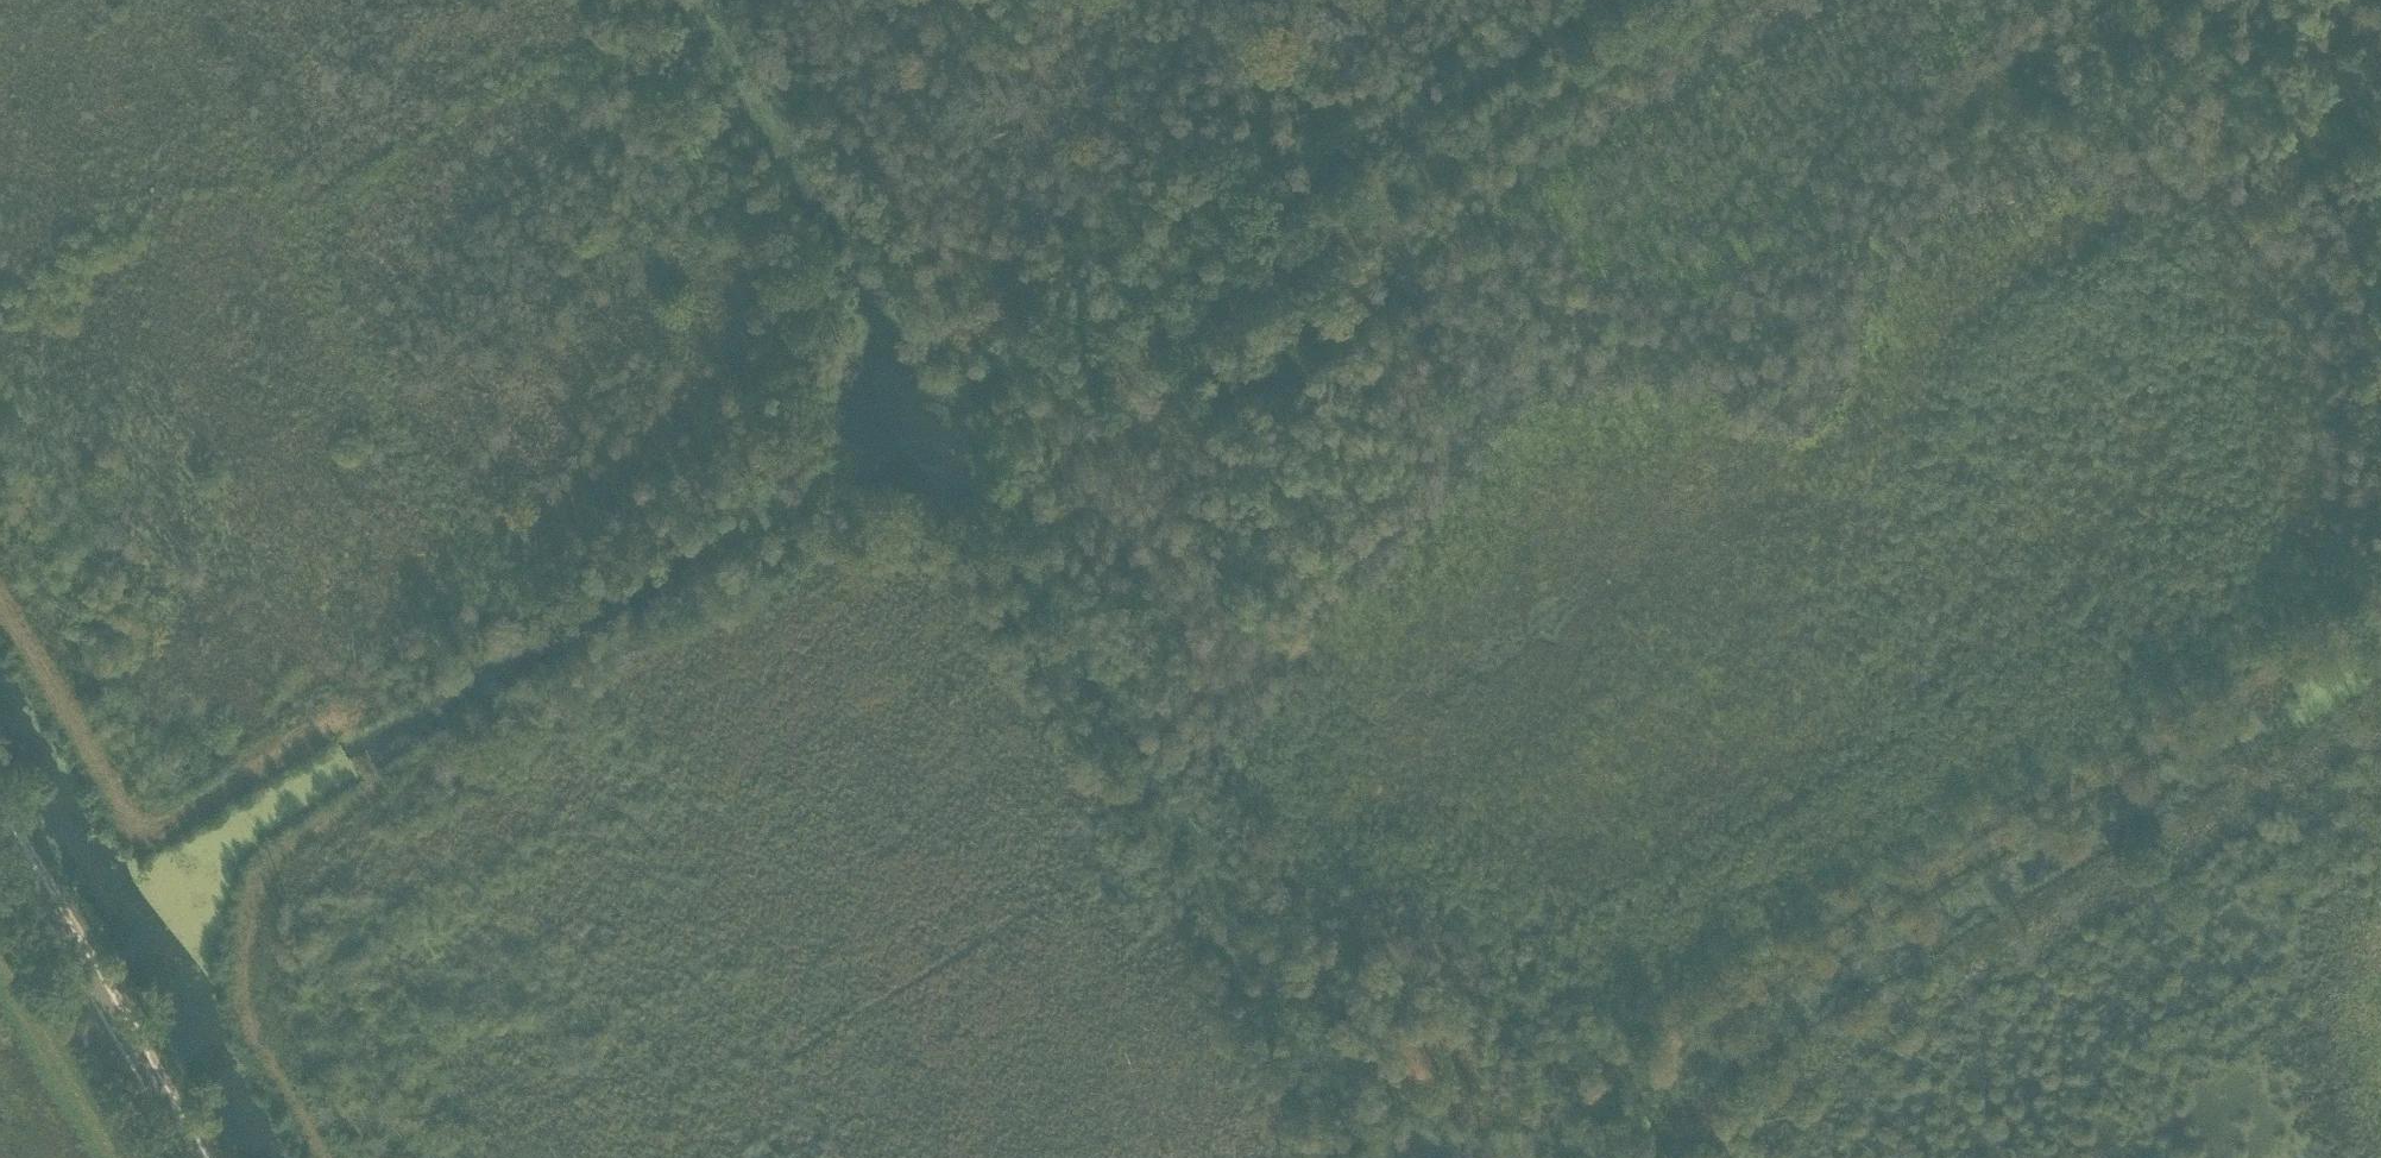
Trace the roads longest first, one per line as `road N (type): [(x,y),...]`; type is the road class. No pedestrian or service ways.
road 1 (track): [(2380,615),(1644,1061)]
road 2 (track): [(338,718),(144,838),(0,592)]
road 3 (tertiary): [(200,1157),(0,823)]

